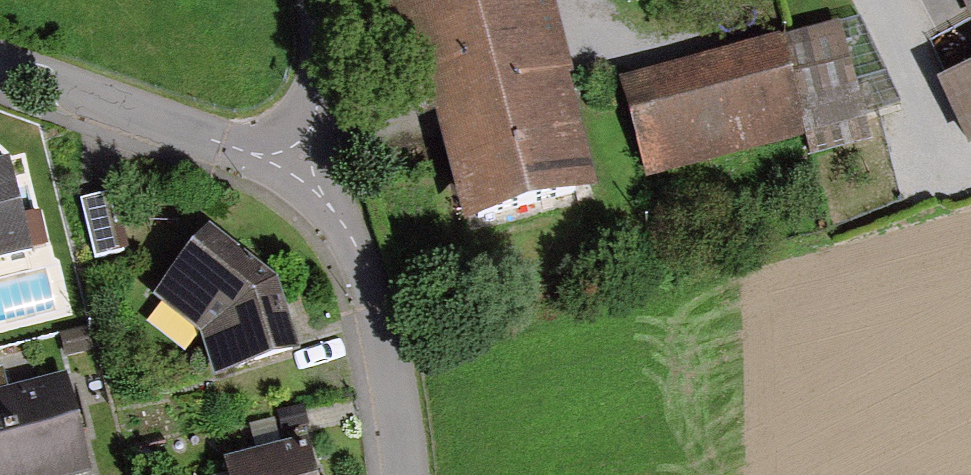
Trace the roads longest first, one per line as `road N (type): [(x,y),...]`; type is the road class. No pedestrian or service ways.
road 1 (residential): [(294,173),(332,209),(360,253),(387,358),(401,474)]
road 2 (residential): [(294,173),(0,68)]
road 3 (residential): [(312,0),(323,74),(313,130),(294,173)]

